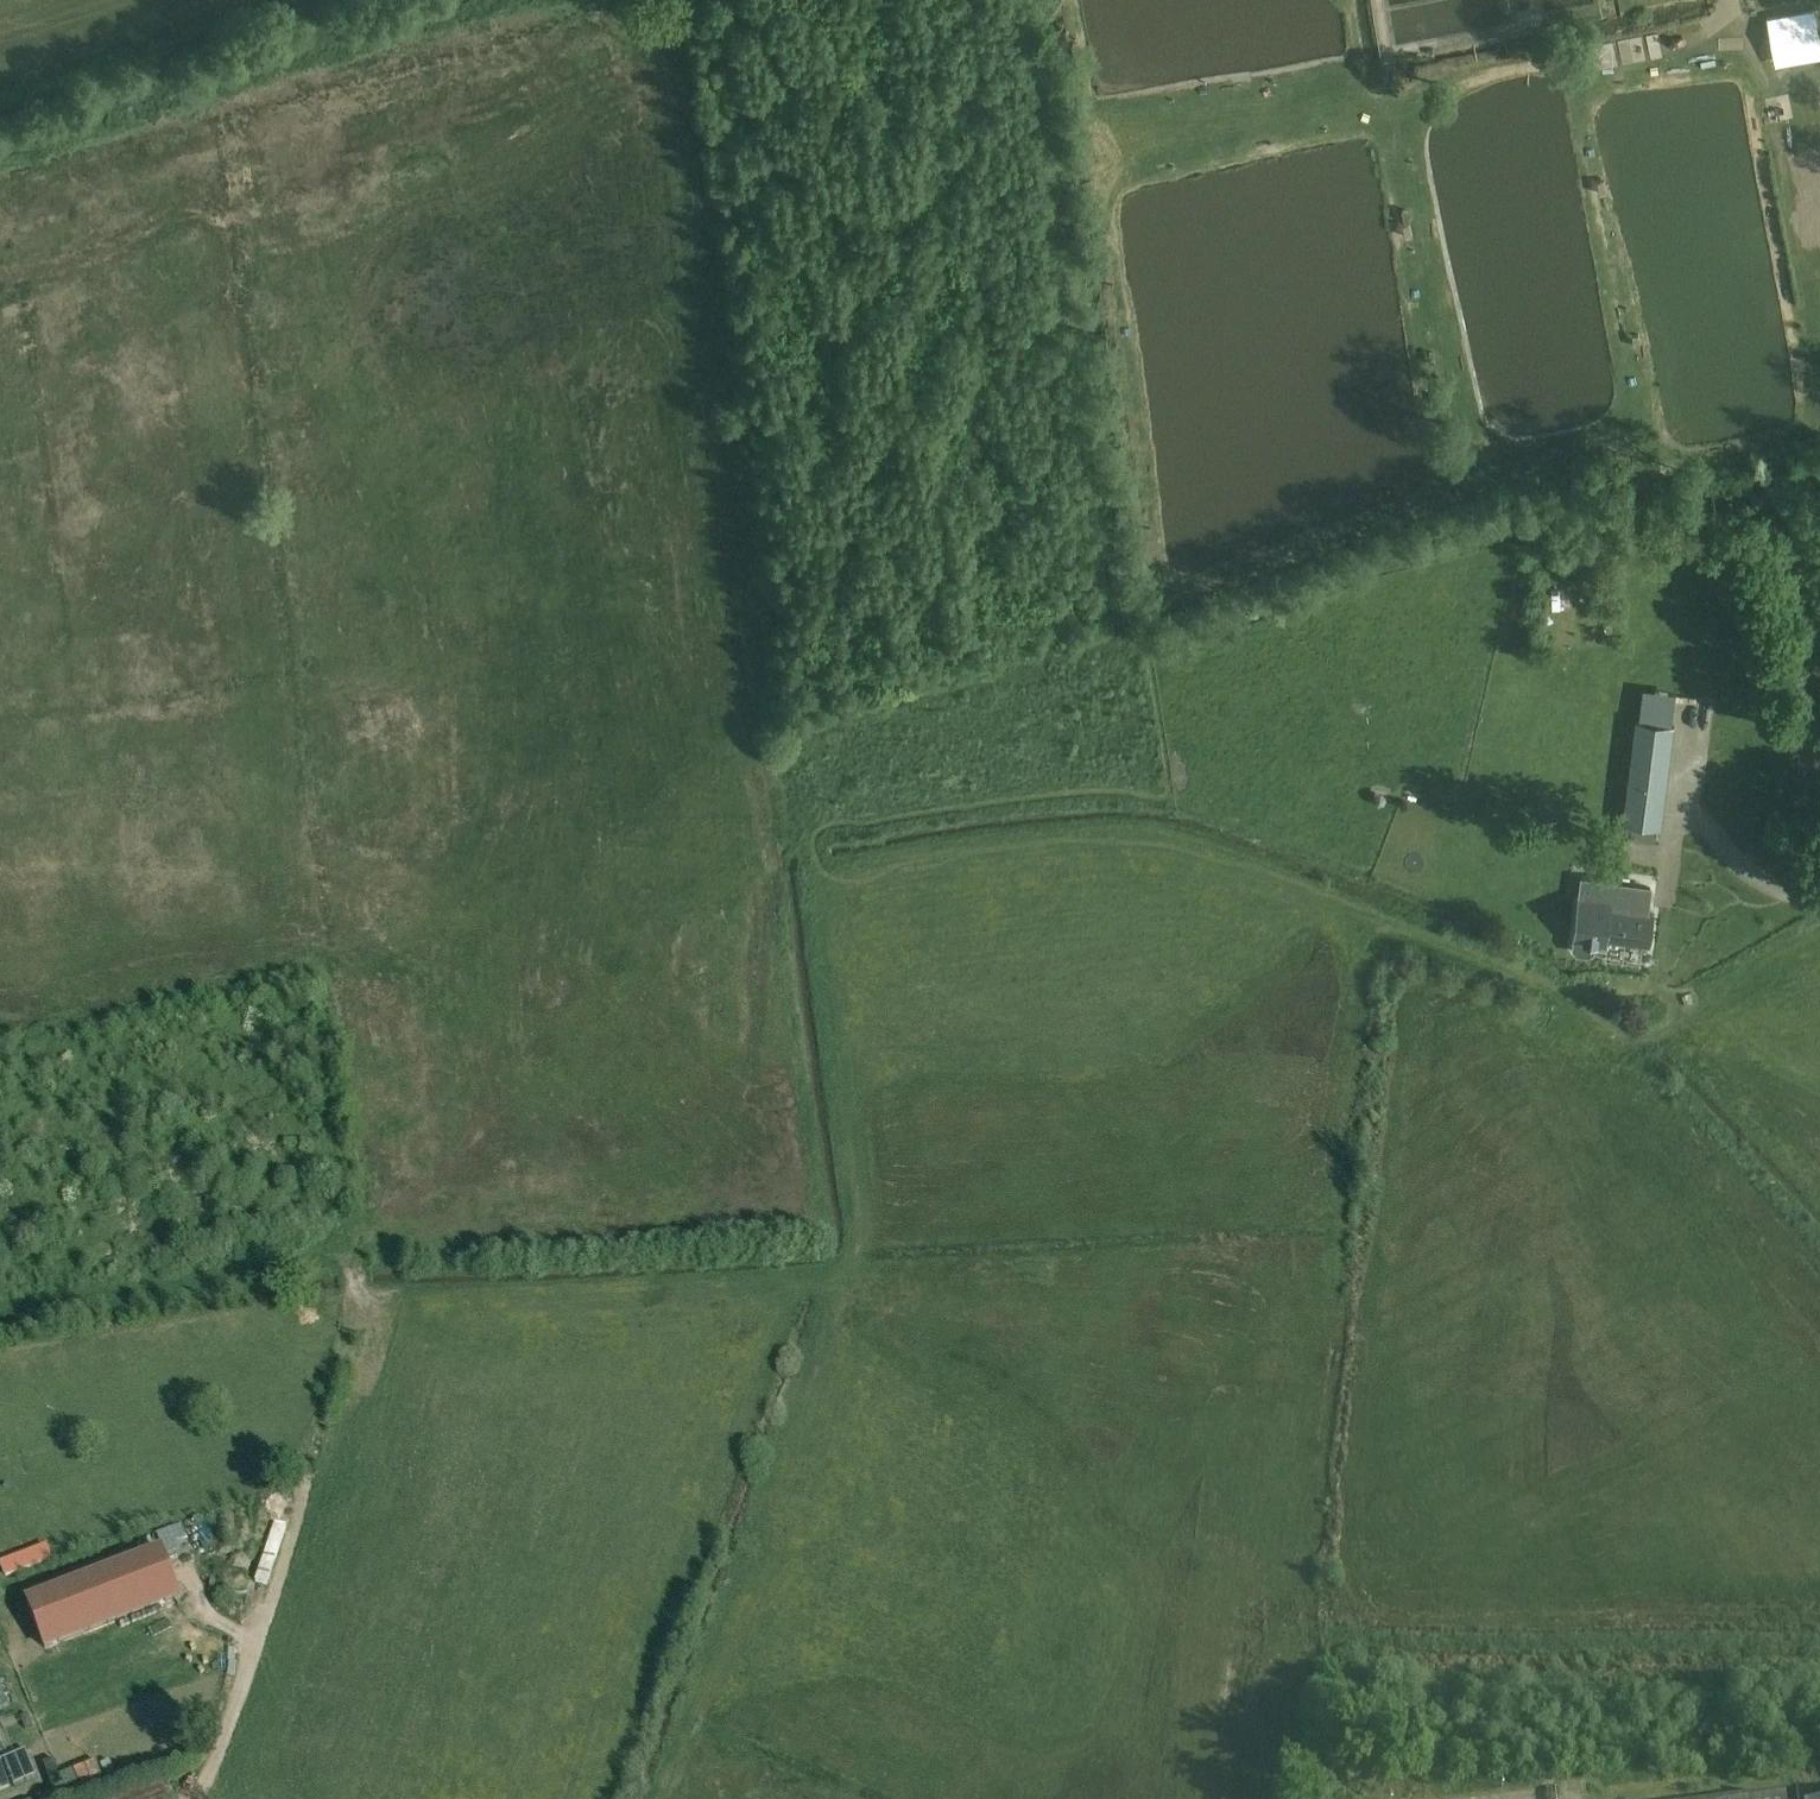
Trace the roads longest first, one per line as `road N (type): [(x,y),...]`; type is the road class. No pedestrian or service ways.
road 1 (track): [(355,1266),(352,1322),(197,1798)]

